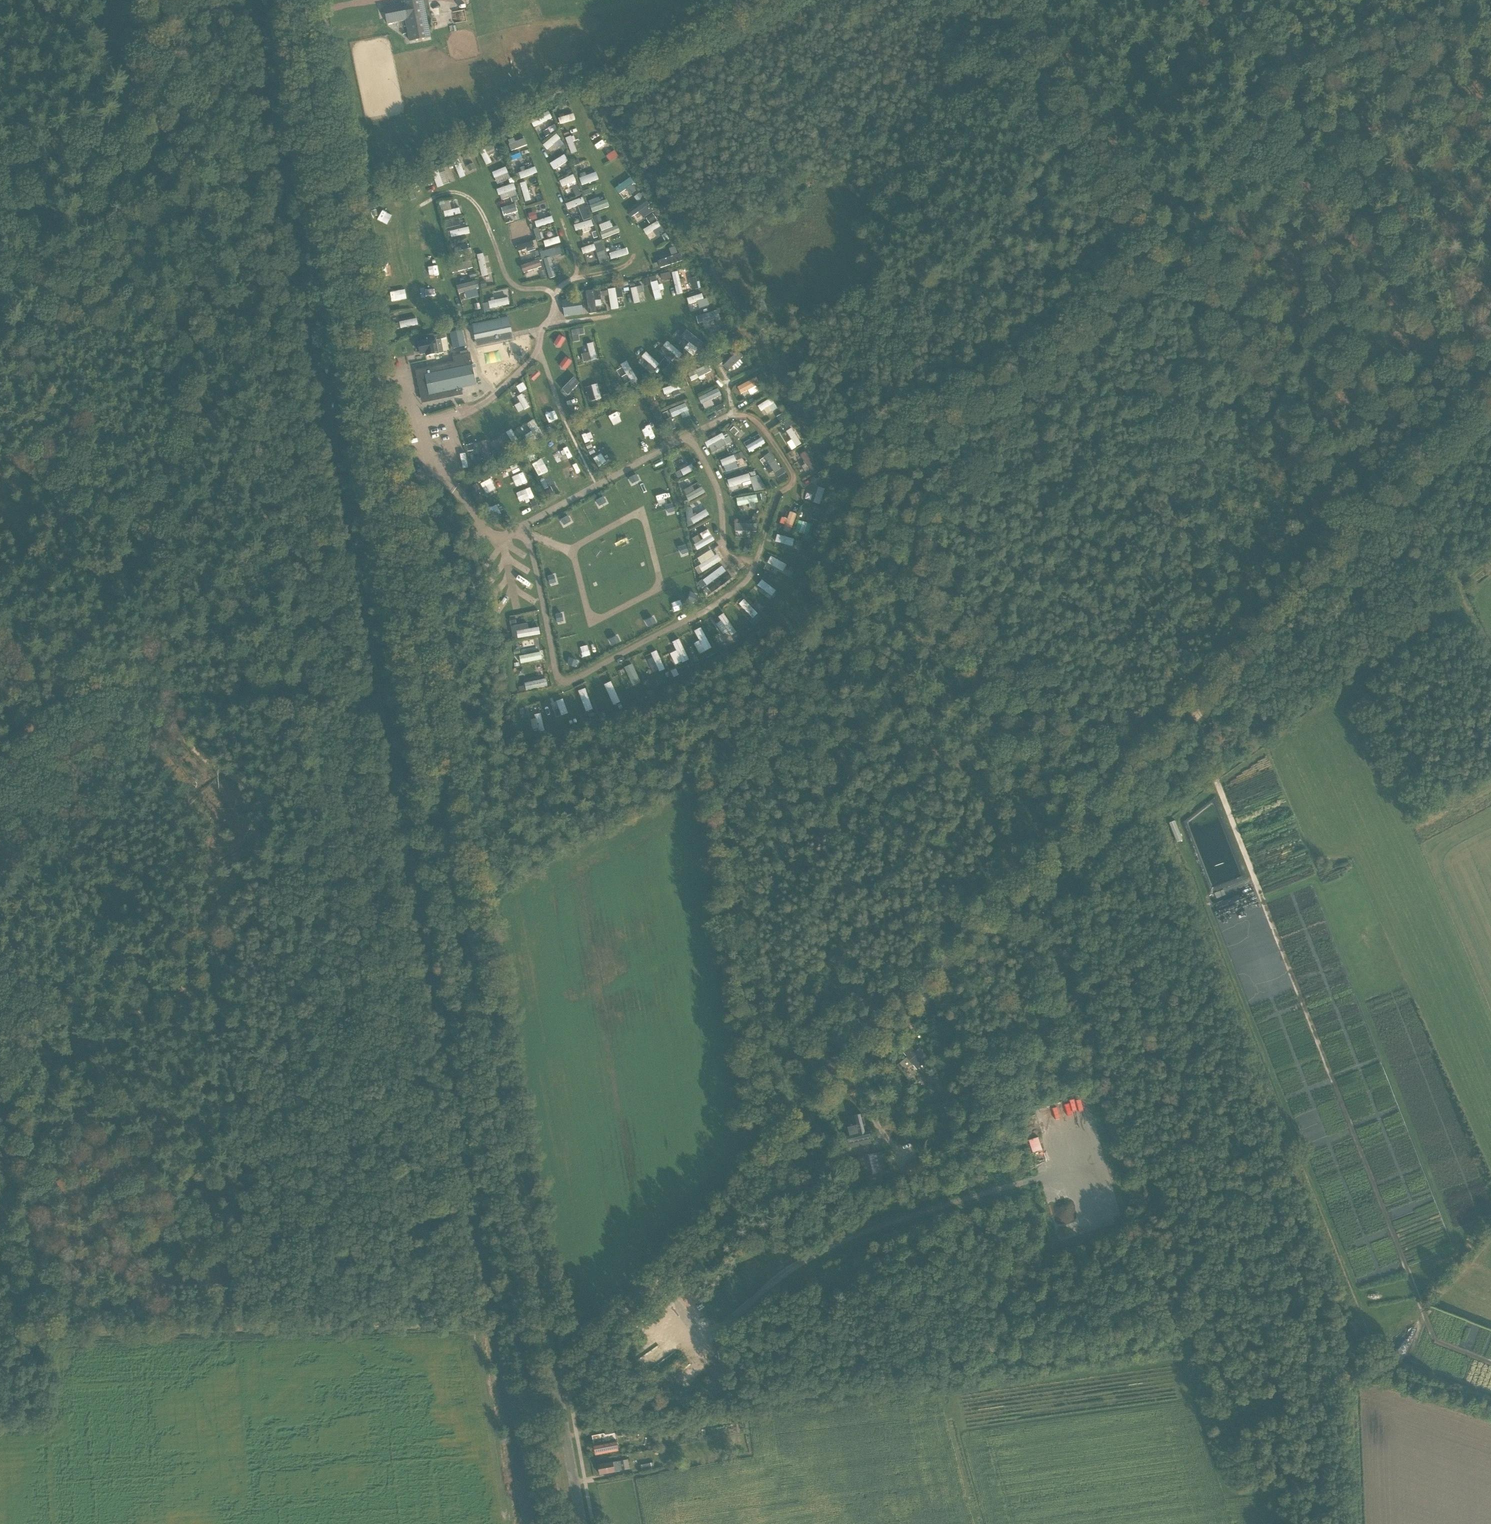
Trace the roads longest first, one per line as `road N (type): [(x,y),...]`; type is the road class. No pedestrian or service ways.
road 1 (tertiary): [(554,1371),(298,0)]
road 2 (track): [(446,795),(663,727),(788,647),(821,610),(849,514),(892,447),(934,414),(1062,345),(1132,269),(1200,213),(1264,121),(1298,90),(1410,45),(1489,0)]
road 3 (track): [(481,787),(490,819),(524,847),(595,826),(686,781),(770,775),(879,735),(941,695),(1060,570),(1097,544),(1137,492),(1178,465),(1251,381),(1305,342)]
road 4 (track): [(911,1016),(1490,406)]
road 5 (track): [(457,492),(491,537),(516,531),(532,550),(557,676),(571,682),(747,580),(776,503),(795,479),(765,429),(732,414),(596,488)]
road 6 (track): [(1042,69),(1090,155),(1191,264),(1364,540)]
road 7 (unclassified): [(554,1371),(580,1361),(911,1016)]
road 8 (track): [(209,0),(235,119),(225,153),(272,316),(270,337),(253,353)]
road 9 (track): [(553,322),(565,284),(624,267),(635,254),(575,103)]
road 10 (track): [(225,153),(163,183),(60,264),(0,297)]
road 11 (track): [(420,429),(489,402),(529,367),(553,322),(611,316)]
road 12 (track): [(1305,342),(1372,371),(1438,414),(1447,453)]
road 13 (track): [(555,296),(509,280),(470,199),(448,193),(421,206)]
road 14 (track): [(575,278),(577,267),(526,123)]
road 15 (tertiary): [(583,1523),(554,1371)]
road 16 (track): [(686,440),(717,487),(726,553),(755,563)]

